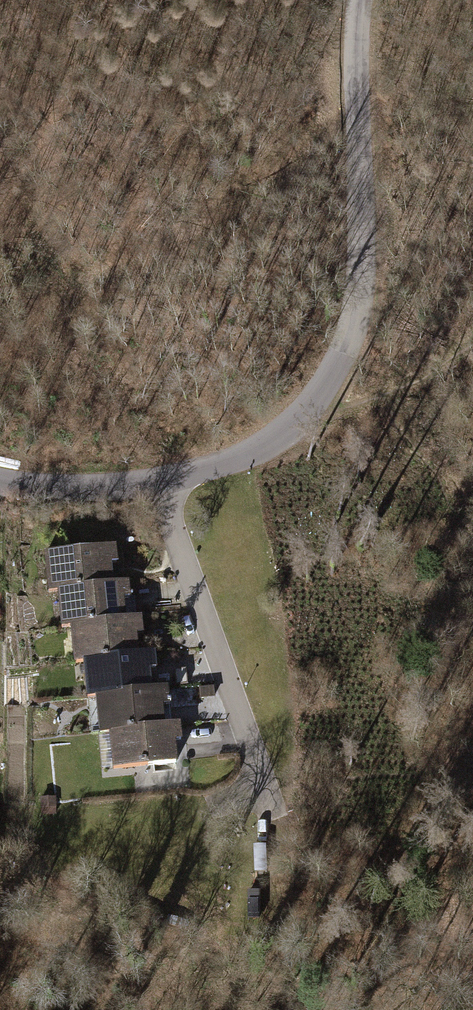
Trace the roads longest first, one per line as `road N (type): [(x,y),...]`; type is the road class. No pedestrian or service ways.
road 1 (unclassified): [(215,463),(311,416),(352,351),(363,299),(361,0)]
road 2 (track): [(360,112),(210,231),(0,325)]
road 3 (residential): [(166,483),(262,789)]
road 4 (residential): [(0,484),(45,497),(166,483)]

